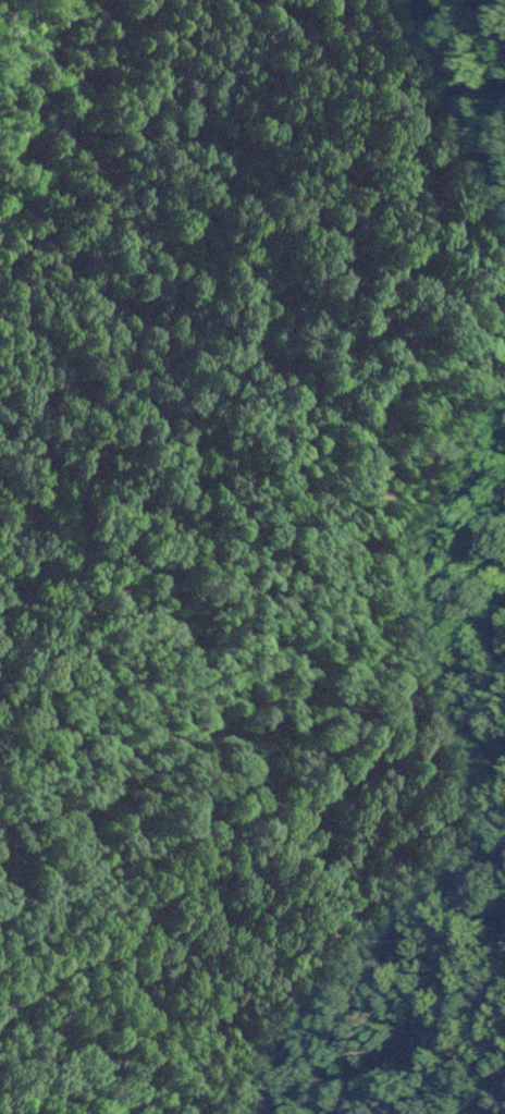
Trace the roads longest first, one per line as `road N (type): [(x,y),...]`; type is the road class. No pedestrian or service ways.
road 1 (residential): [(0,217),(66,0)]
road 2 (track): [(0,1044),(41,1052),(153,1113)]

